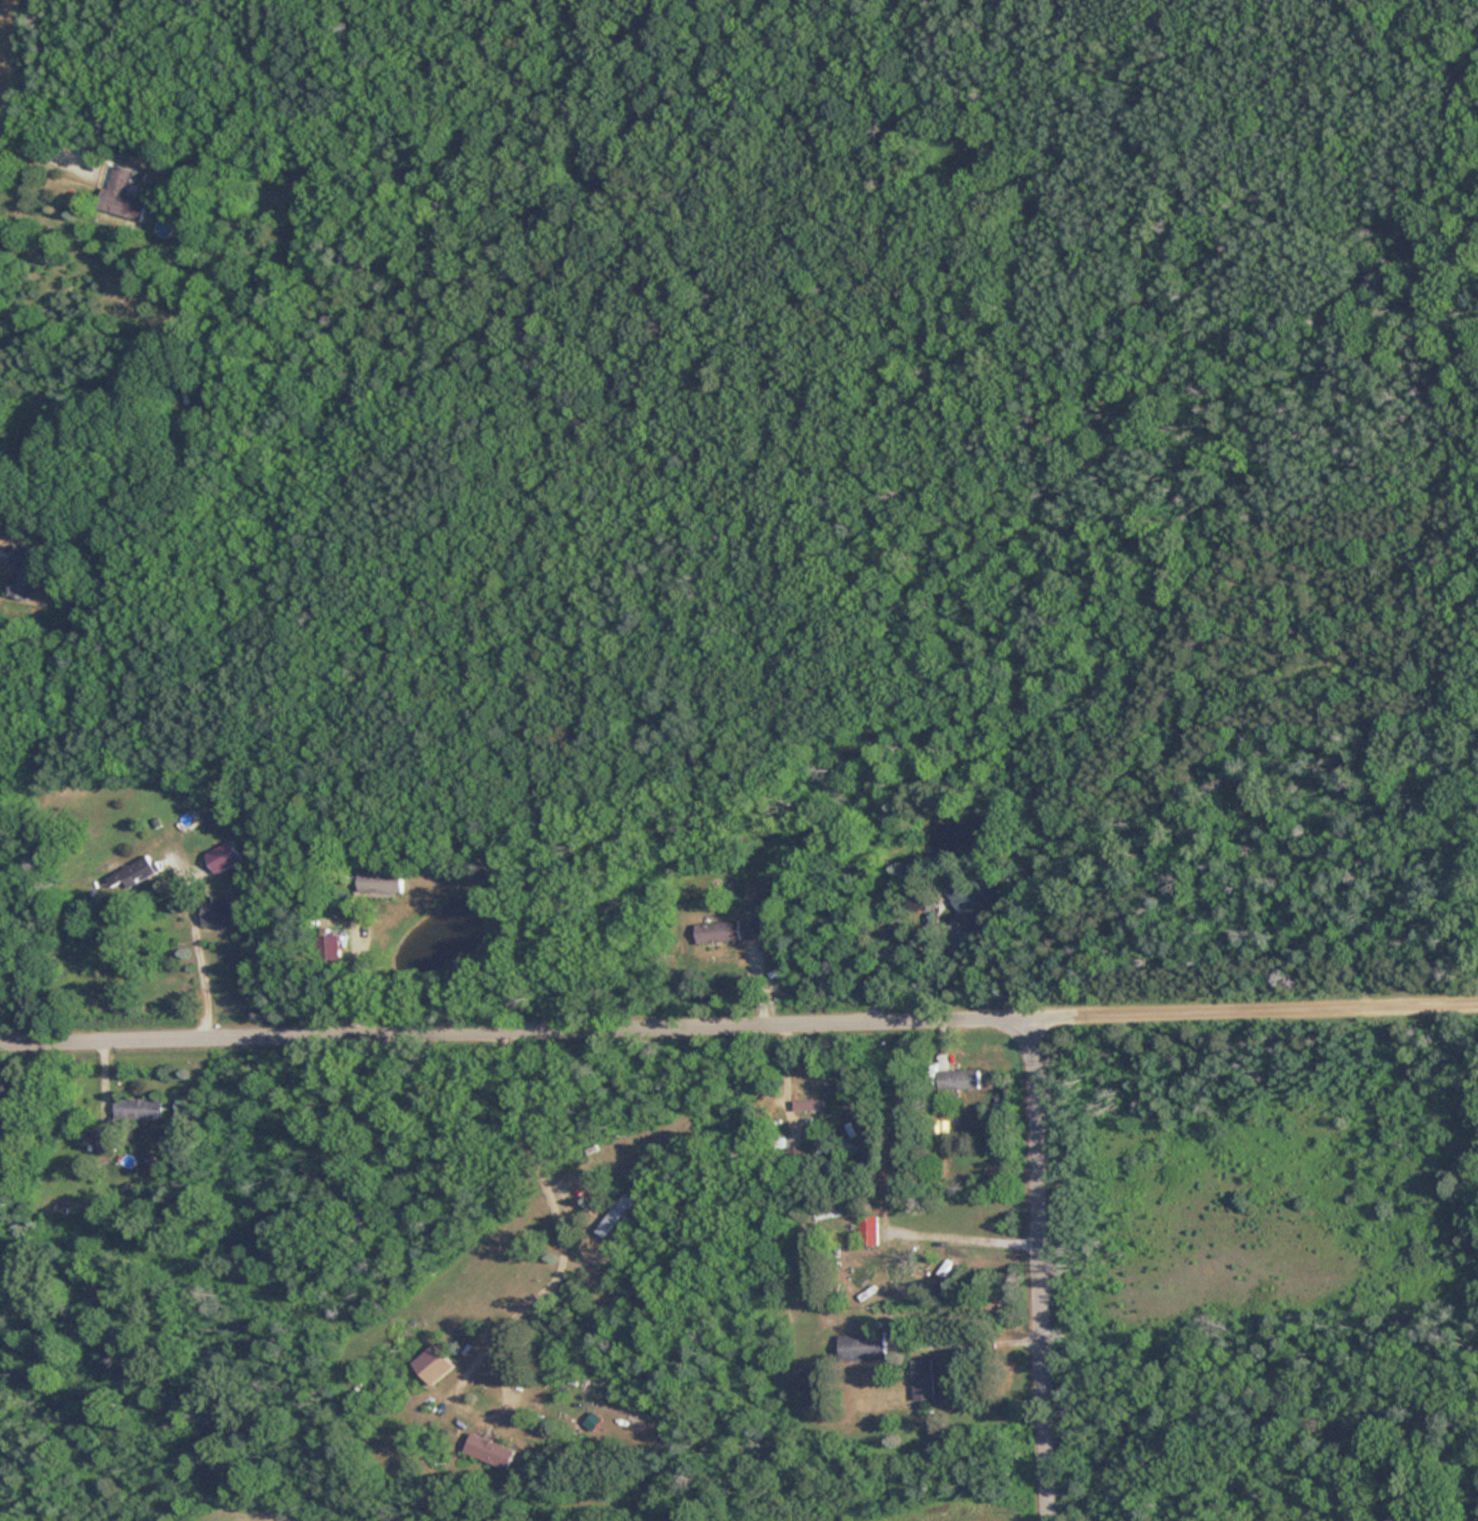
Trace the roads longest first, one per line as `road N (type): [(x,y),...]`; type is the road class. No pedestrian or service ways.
road 1 (residential): [(0,1046),(1477,1009)]
road 2 (residential): [(1051,1520),(1033,1021)]
road 3 (residential): [(14,0),(0,131)]

